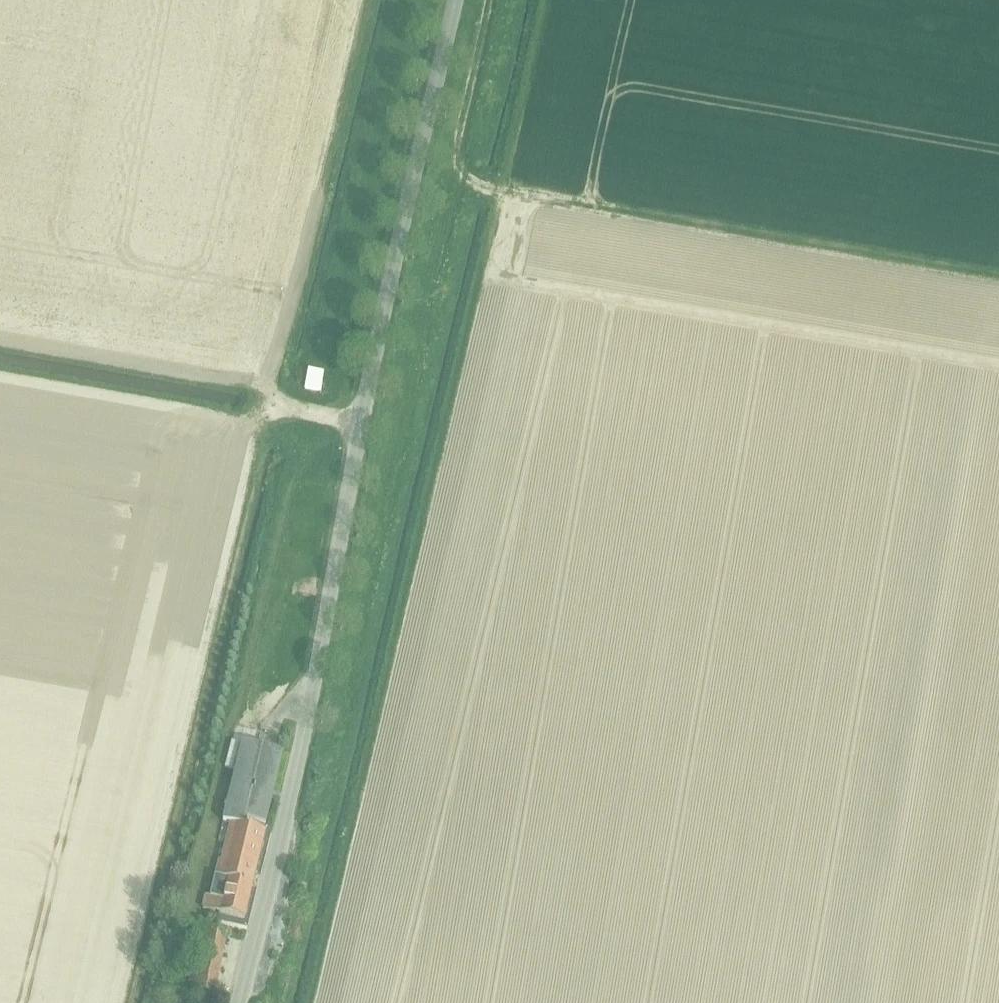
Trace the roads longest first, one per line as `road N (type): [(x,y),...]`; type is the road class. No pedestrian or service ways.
road 1 (unclassified): [(236,1002),(300,755),(364,403),(455,0)]

